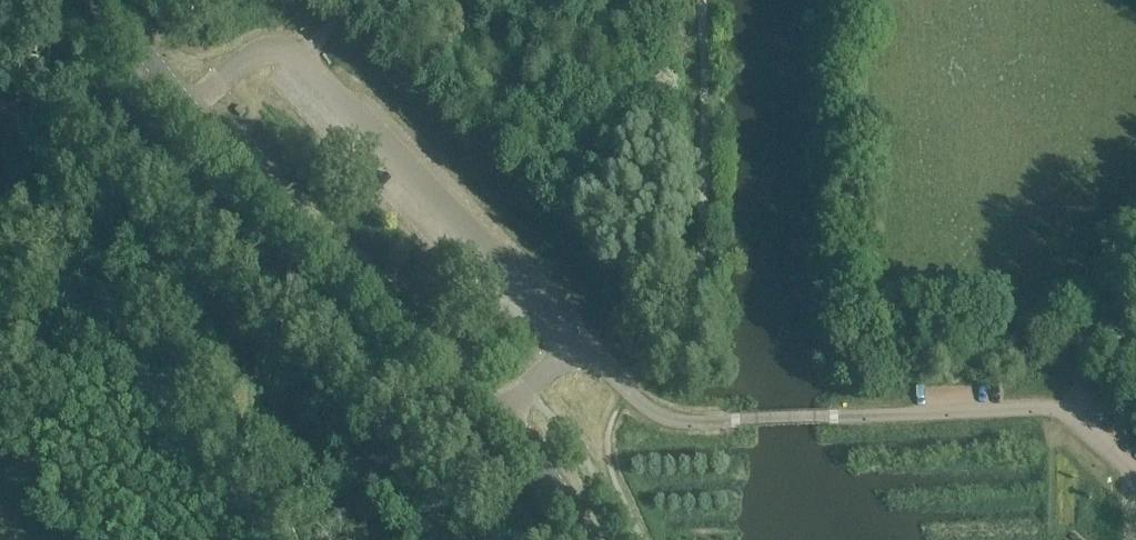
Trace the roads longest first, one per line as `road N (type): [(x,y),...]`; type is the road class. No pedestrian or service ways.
road 1 (tertiary): [(583,539),(522,444),(211,135),(105,0)]

